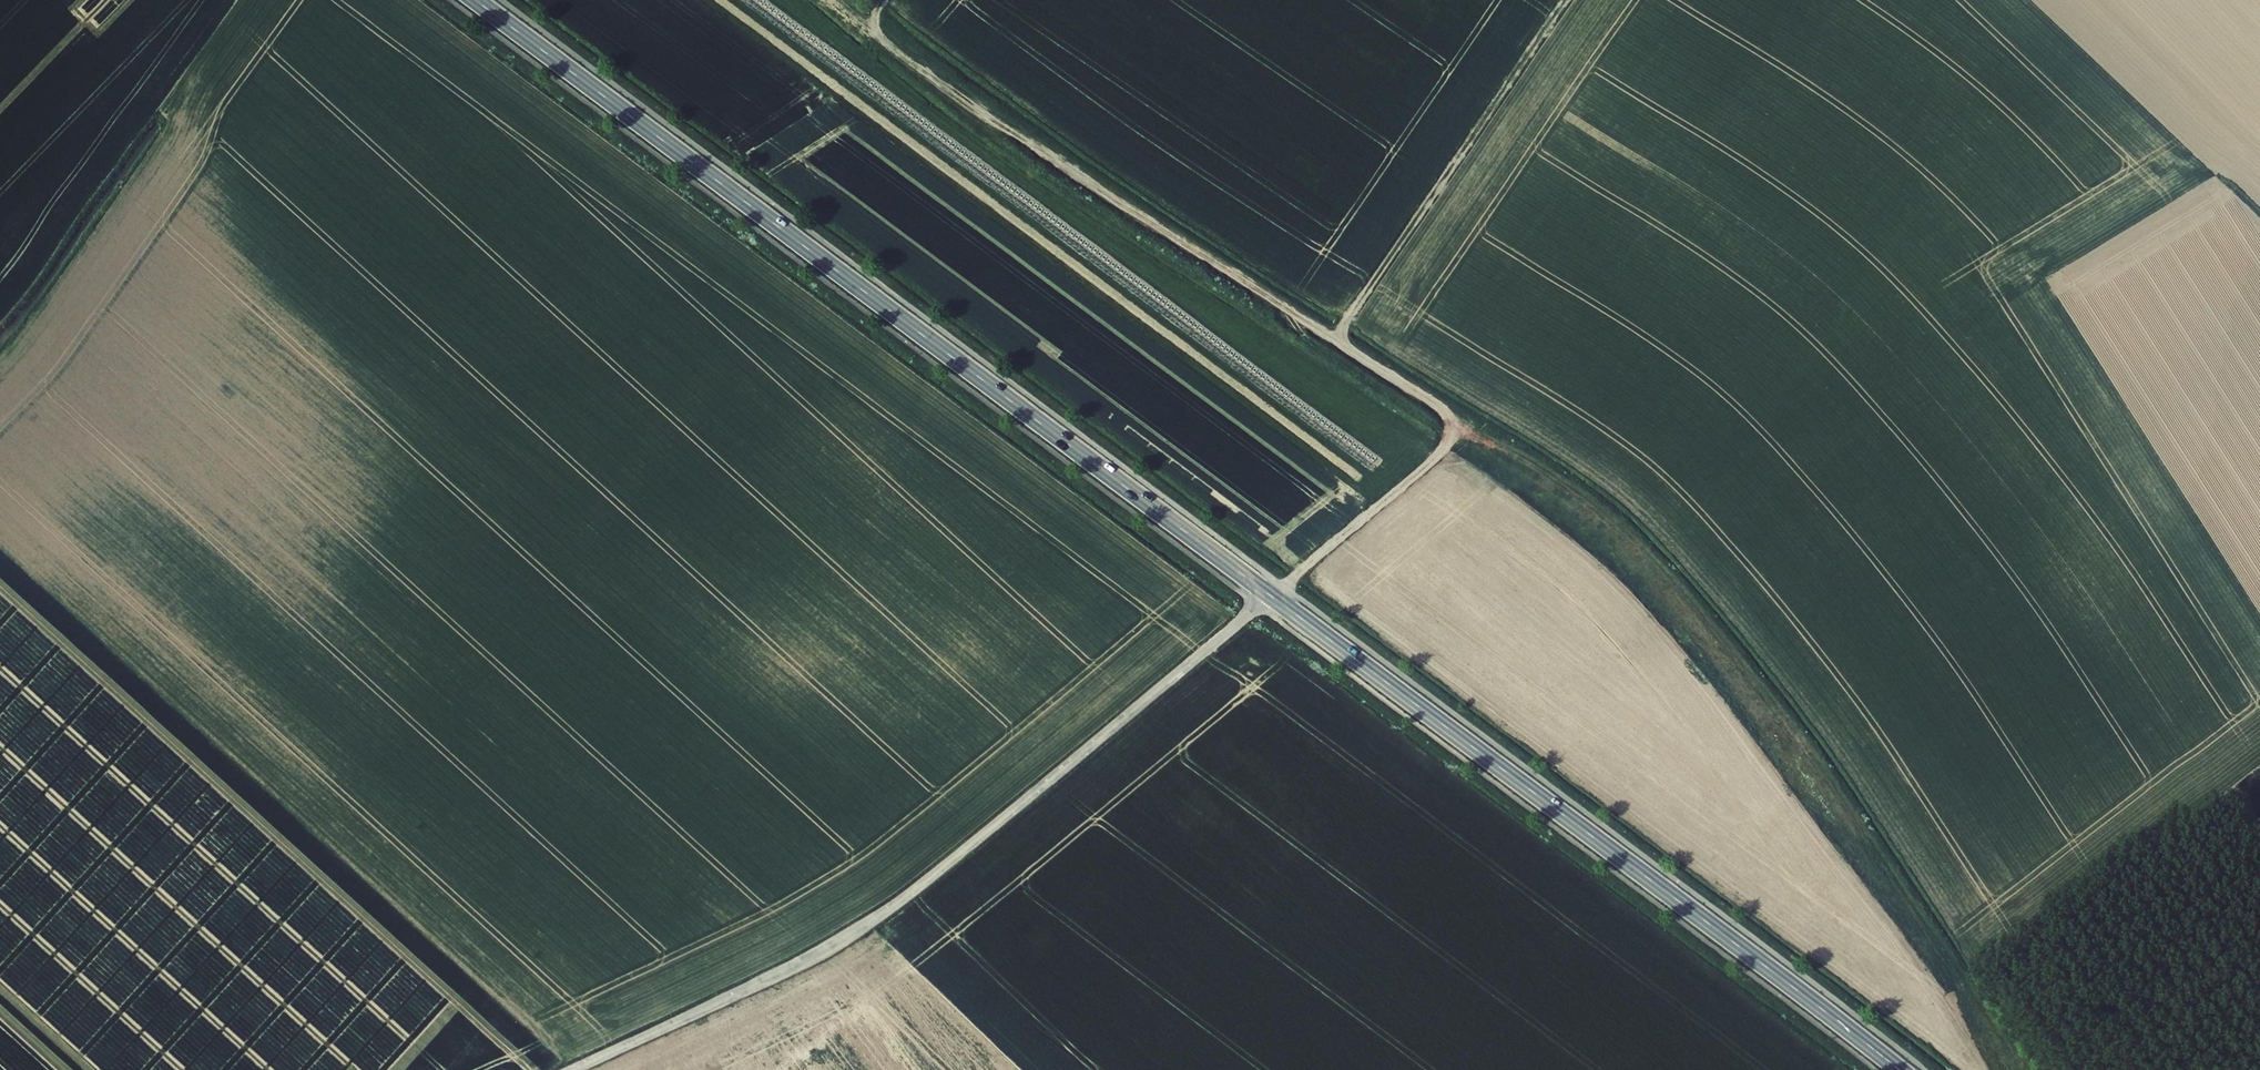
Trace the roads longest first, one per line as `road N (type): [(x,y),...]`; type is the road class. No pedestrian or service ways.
road 1 (primary): [(476,0),(1272,595)]
road 2 (unclassified): [(1272,595),(892,907),(821,951),(570,1069)]
road 3 (primary): [(1272,595),(1901,1069)]

